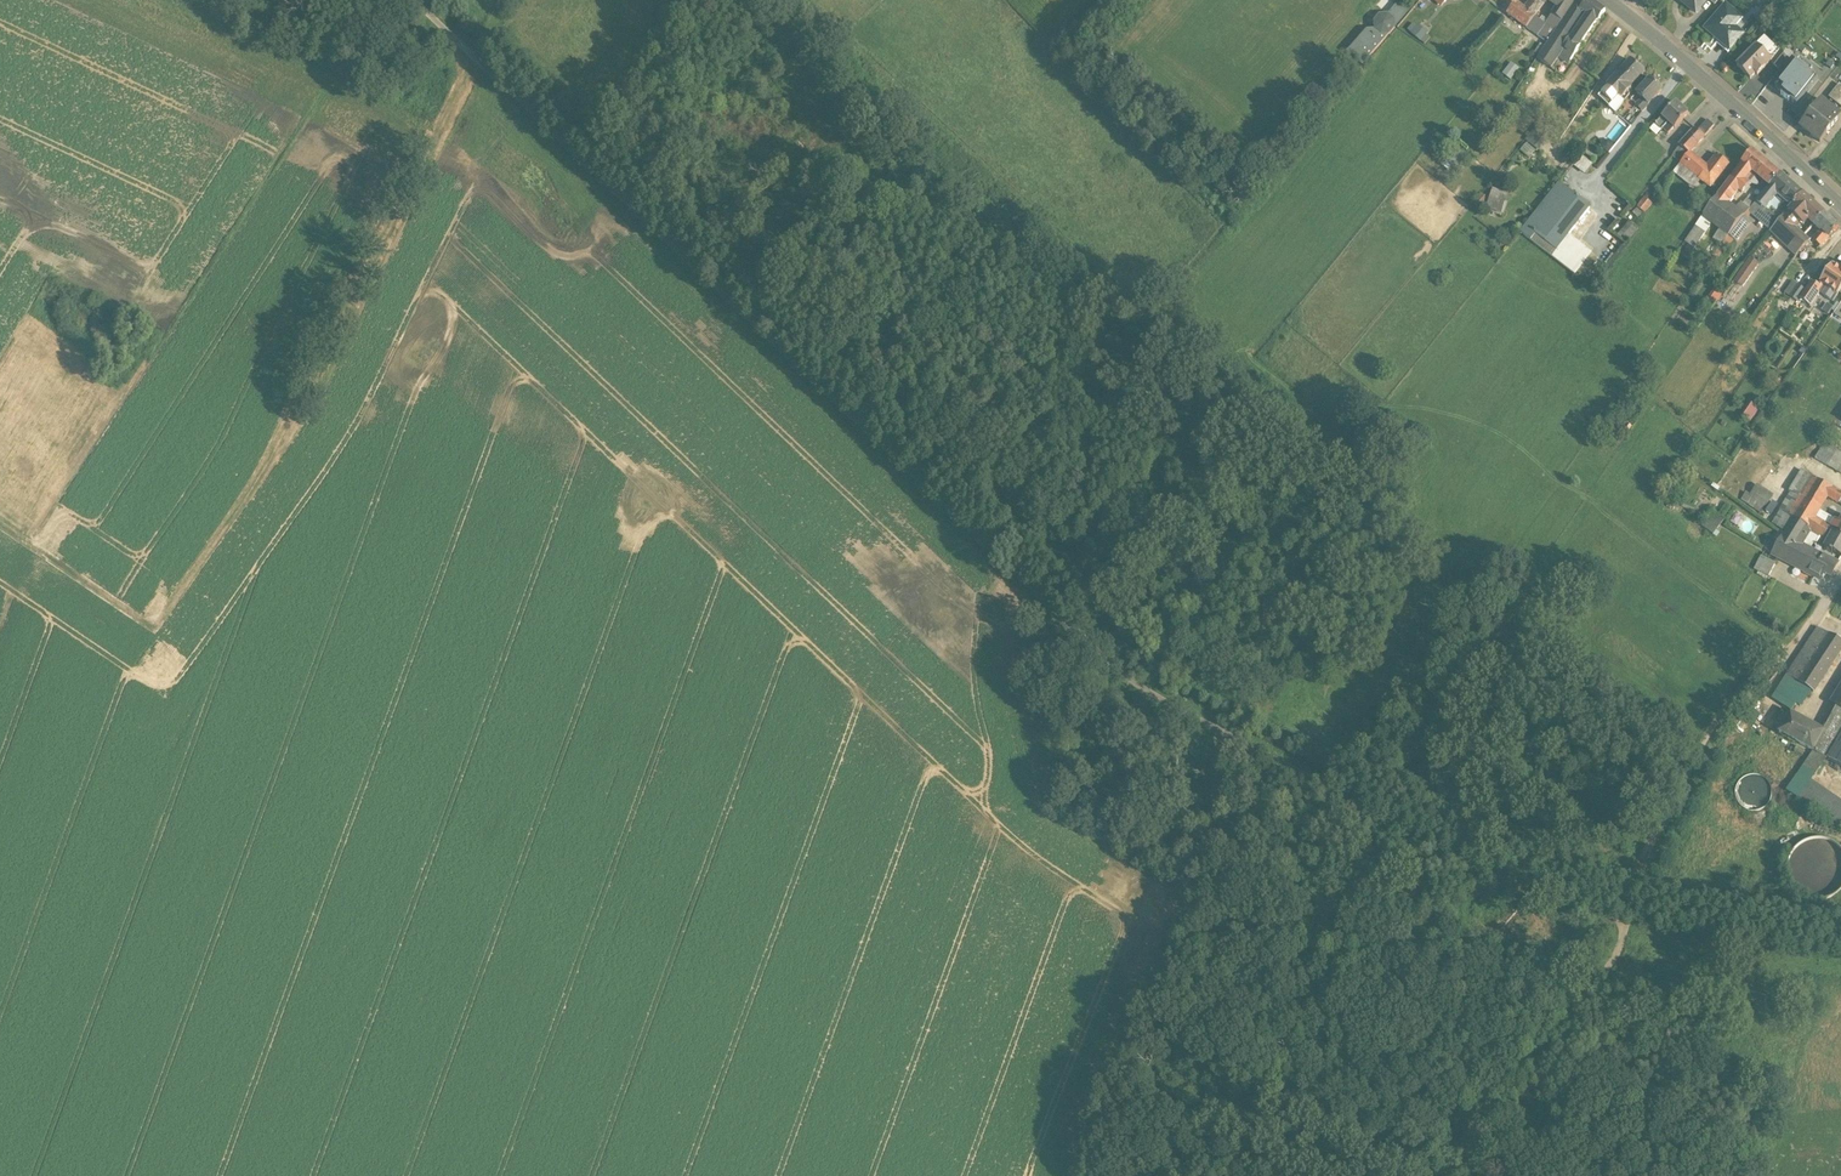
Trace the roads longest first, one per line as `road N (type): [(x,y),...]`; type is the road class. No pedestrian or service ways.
road 1 (track): [(449,0),(1145,655),(1503,844),(1640,892)]
road 2 (track): [(503,0),(269,473),(157,628),(0,526)]
road 3 (tertiary): [(1608,0),(1840,209)]
road 4 (track): [(1783,653),(1731,701),(1689,765),(1640,892)]
road 5 (track): [(1840,925),(1736,917),(1640,892)]

